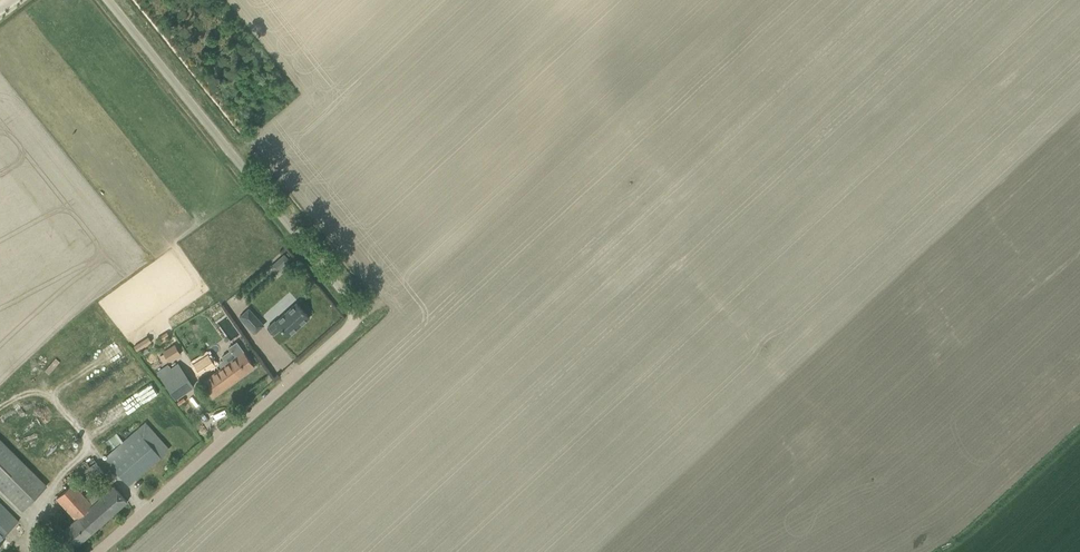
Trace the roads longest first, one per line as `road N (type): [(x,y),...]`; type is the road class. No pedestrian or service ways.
road 1 (unclassified): [(99,551),(357,314),(107,0)]

